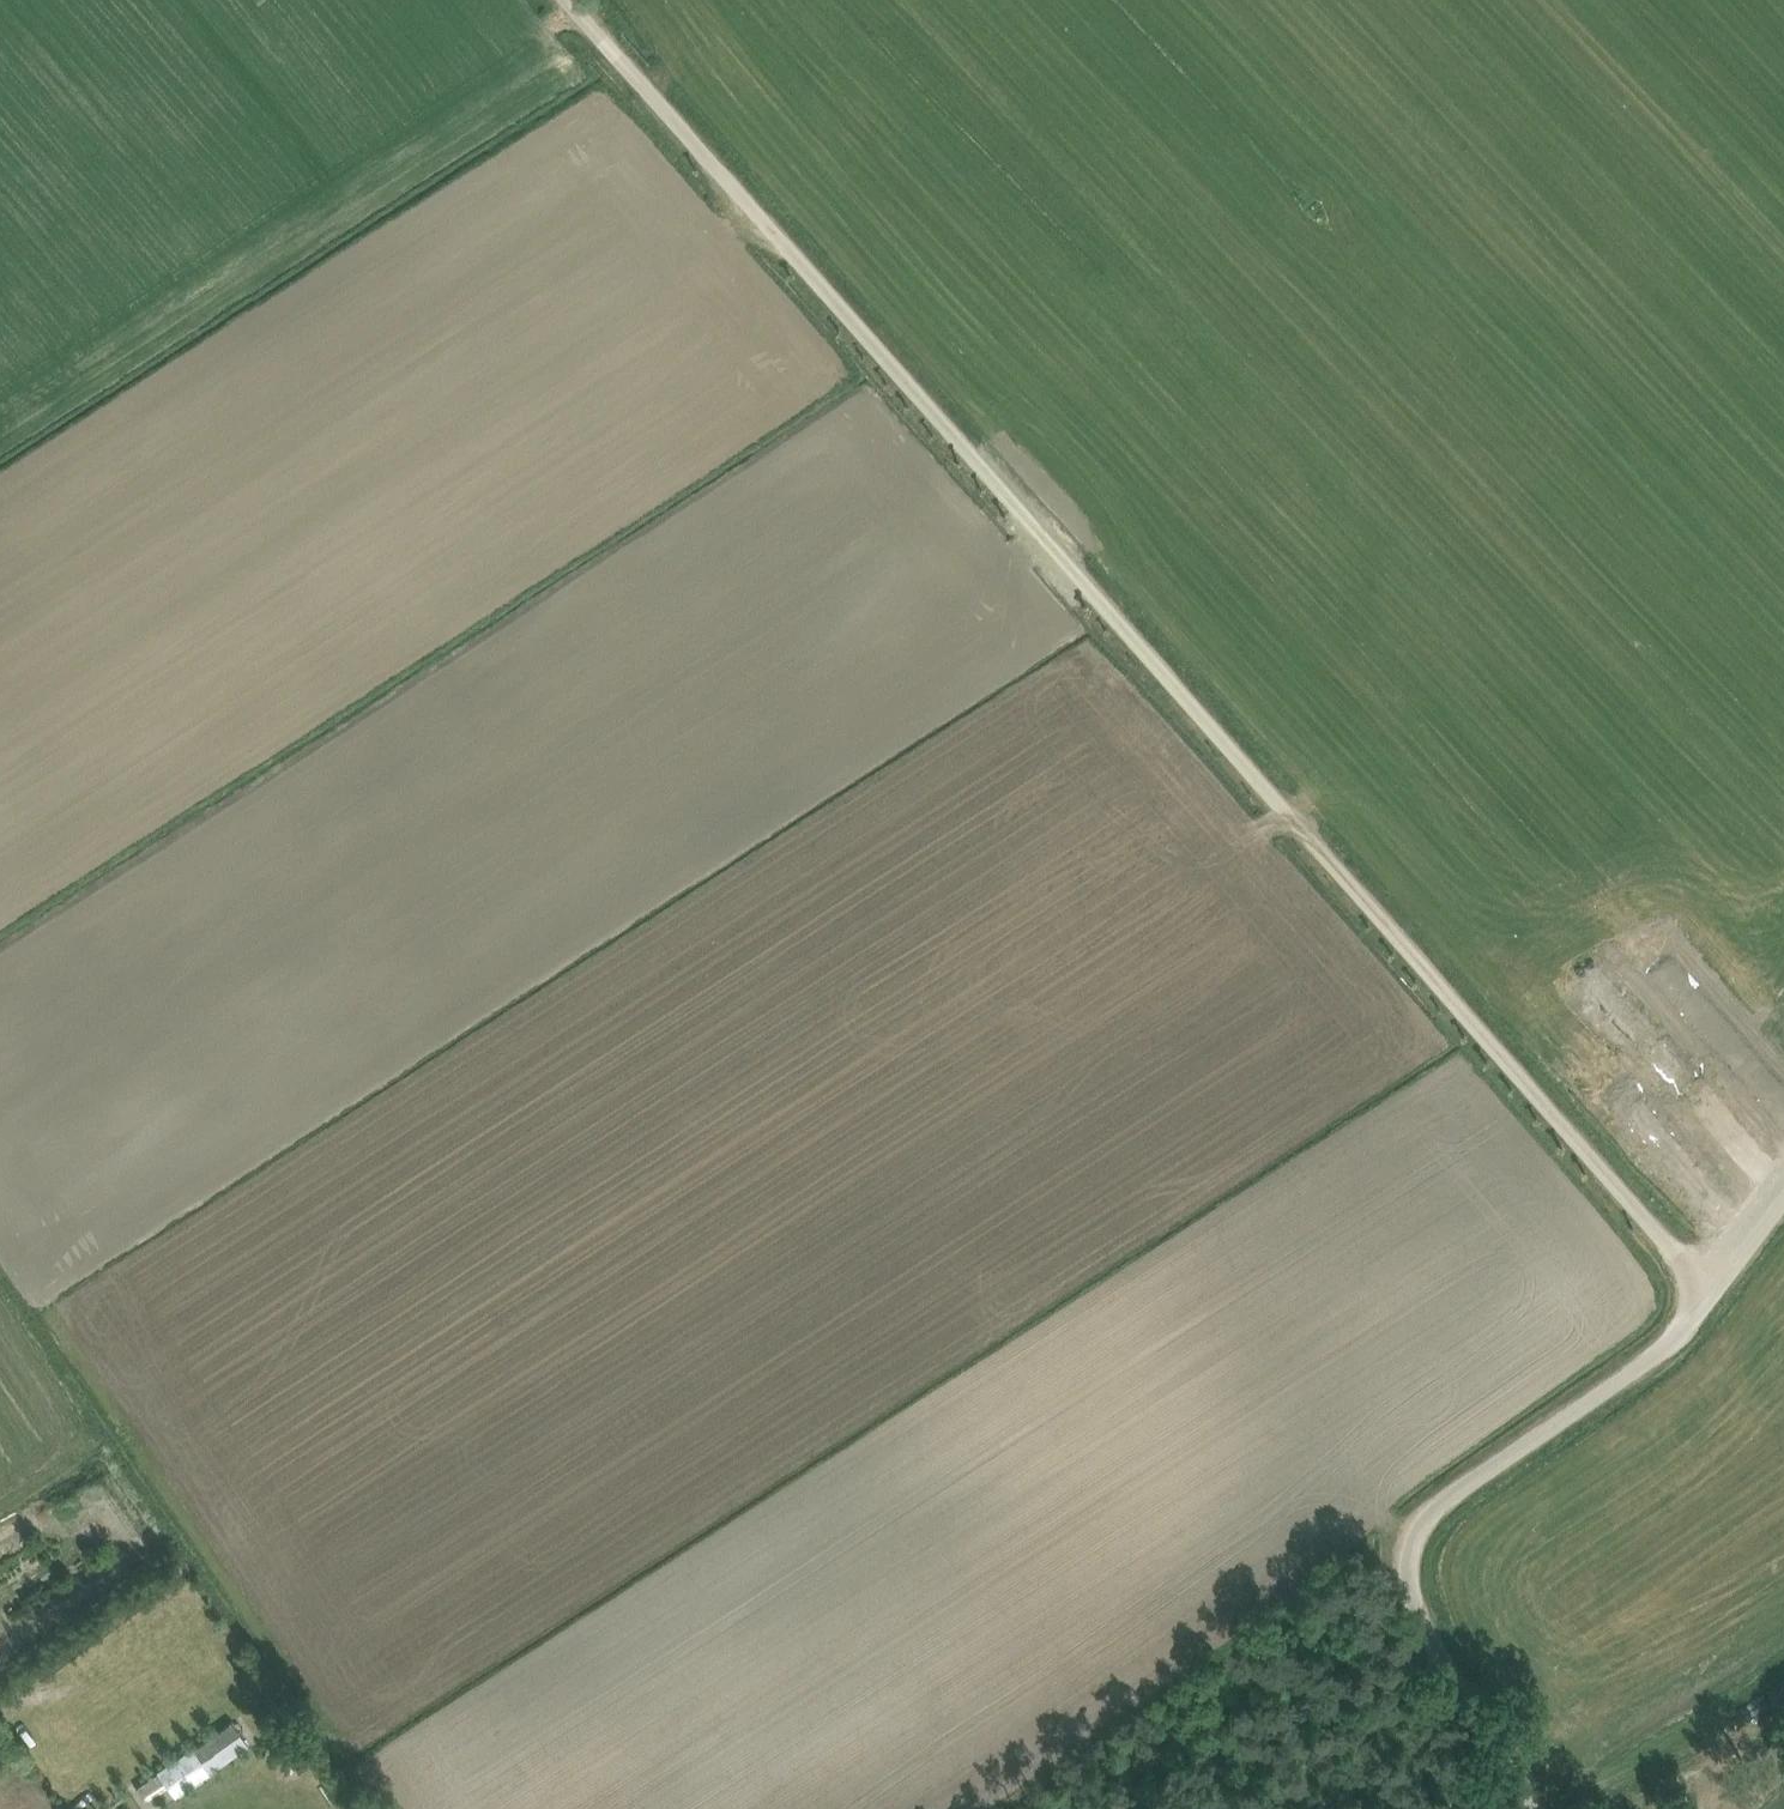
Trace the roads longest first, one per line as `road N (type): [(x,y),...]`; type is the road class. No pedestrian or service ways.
road 1 (unclassified): [(568,0),(1708,1287)]
road 2 (unclassified): [(1540,1808),(1426,1629),(1404,1556),(1435,1501),(1676,1330),(1708,1287)]
road 3 (unclassified): [(1708,1287),(1783,1188)]

